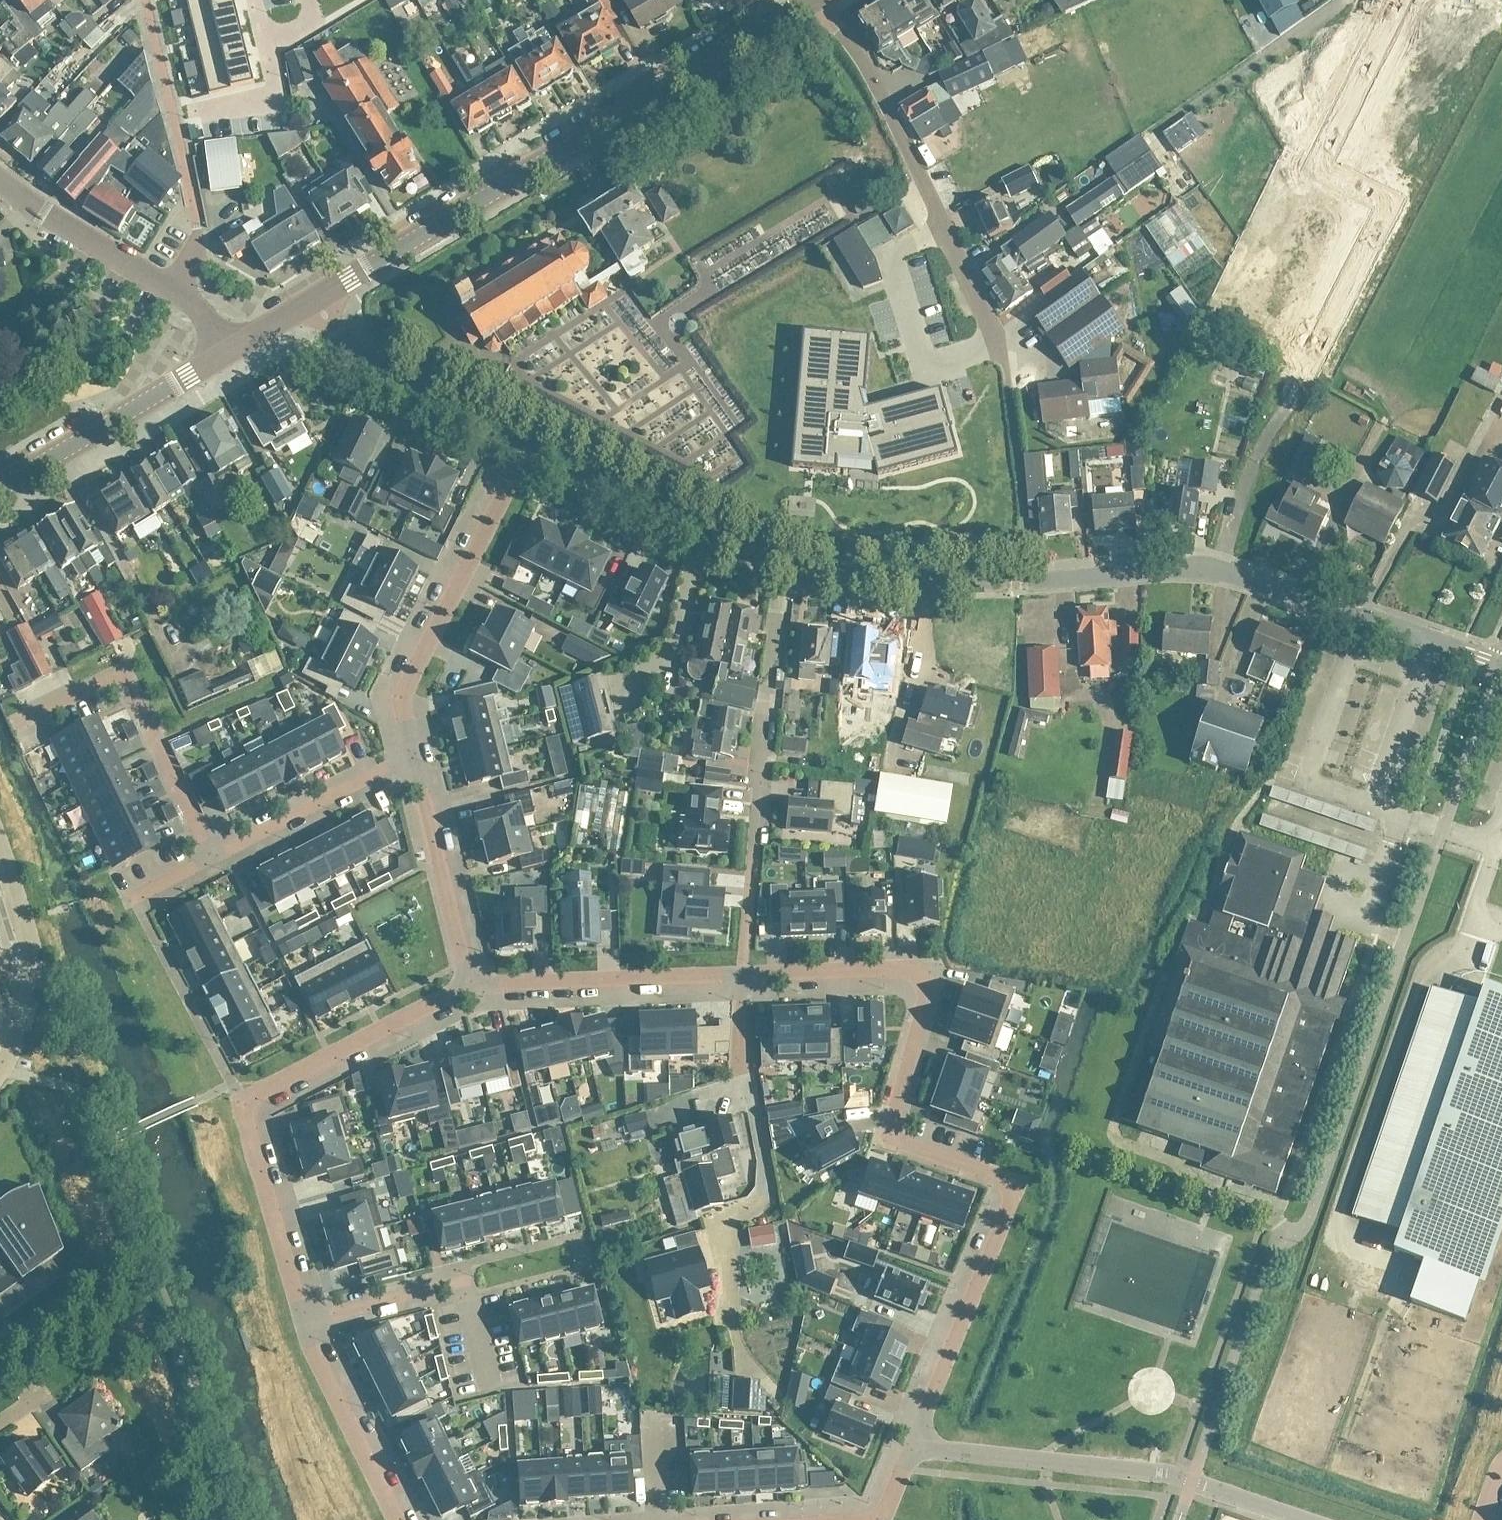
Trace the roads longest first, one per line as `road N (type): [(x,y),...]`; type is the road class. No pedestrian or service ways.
road 1 (residential): [(911,1446),(1017,1182),(886,1136),(926,992),(914,969),(741,975)]
road 2 (residential): [(1501,664),(1205,566),(1002,582),(849,580),(782,568)]
road 3 (tertiary): [(314,298),(811,0)]
road 4 (residential): [(306,1321),(241,1101),(472,984)]
road 5 (residential): [(1305,371),(1389,203),(1315,167),(1394,0)]
road 6 (residential): [(741,975),(782,568)]
road 7 (residential): [(1311,1519),(1156,1472),(911,1446)]
road 8 (residential): [(996,337),(865,60),(817,0)]
road 9 (residential): [(413,753),(399,698),(530,441)]
road 10 (residential): [(210,855),(121,669),(18,719)]
road 11 (residential): [(782,568),(530,441)]
road 12 (residential): [(741,975),(472,984)]
road 13 (residential): [(530,441),(353,351),(314,298)]
road 14 (residential): [(306,1321),(464,1275),(489,1370)]
road 15 (tertiary): [(0,486),(225,352)]
road 16 (residential): [(472,984),(413,753)]
road 17 (residential): [(0,1069),(32,977),(27,929),(0,845)]
road 18 (residential): [(413,753),(210,855)]
road 19 (residential): [(398,1519),(306,1321)]
road 20 (unclassified): [(173,290),(0,181)]

